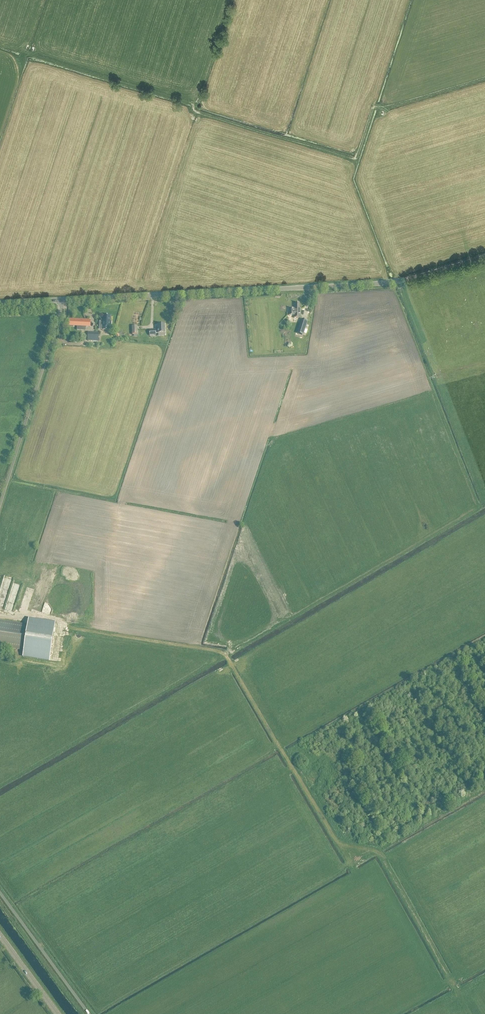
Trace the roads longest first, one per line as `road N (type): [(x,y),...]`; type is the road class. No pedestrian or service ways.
road 1 (tertiary): [(484,257),(384,284),(61,300)]
road 2 (unclassified): [(0,506),(61,300)]

